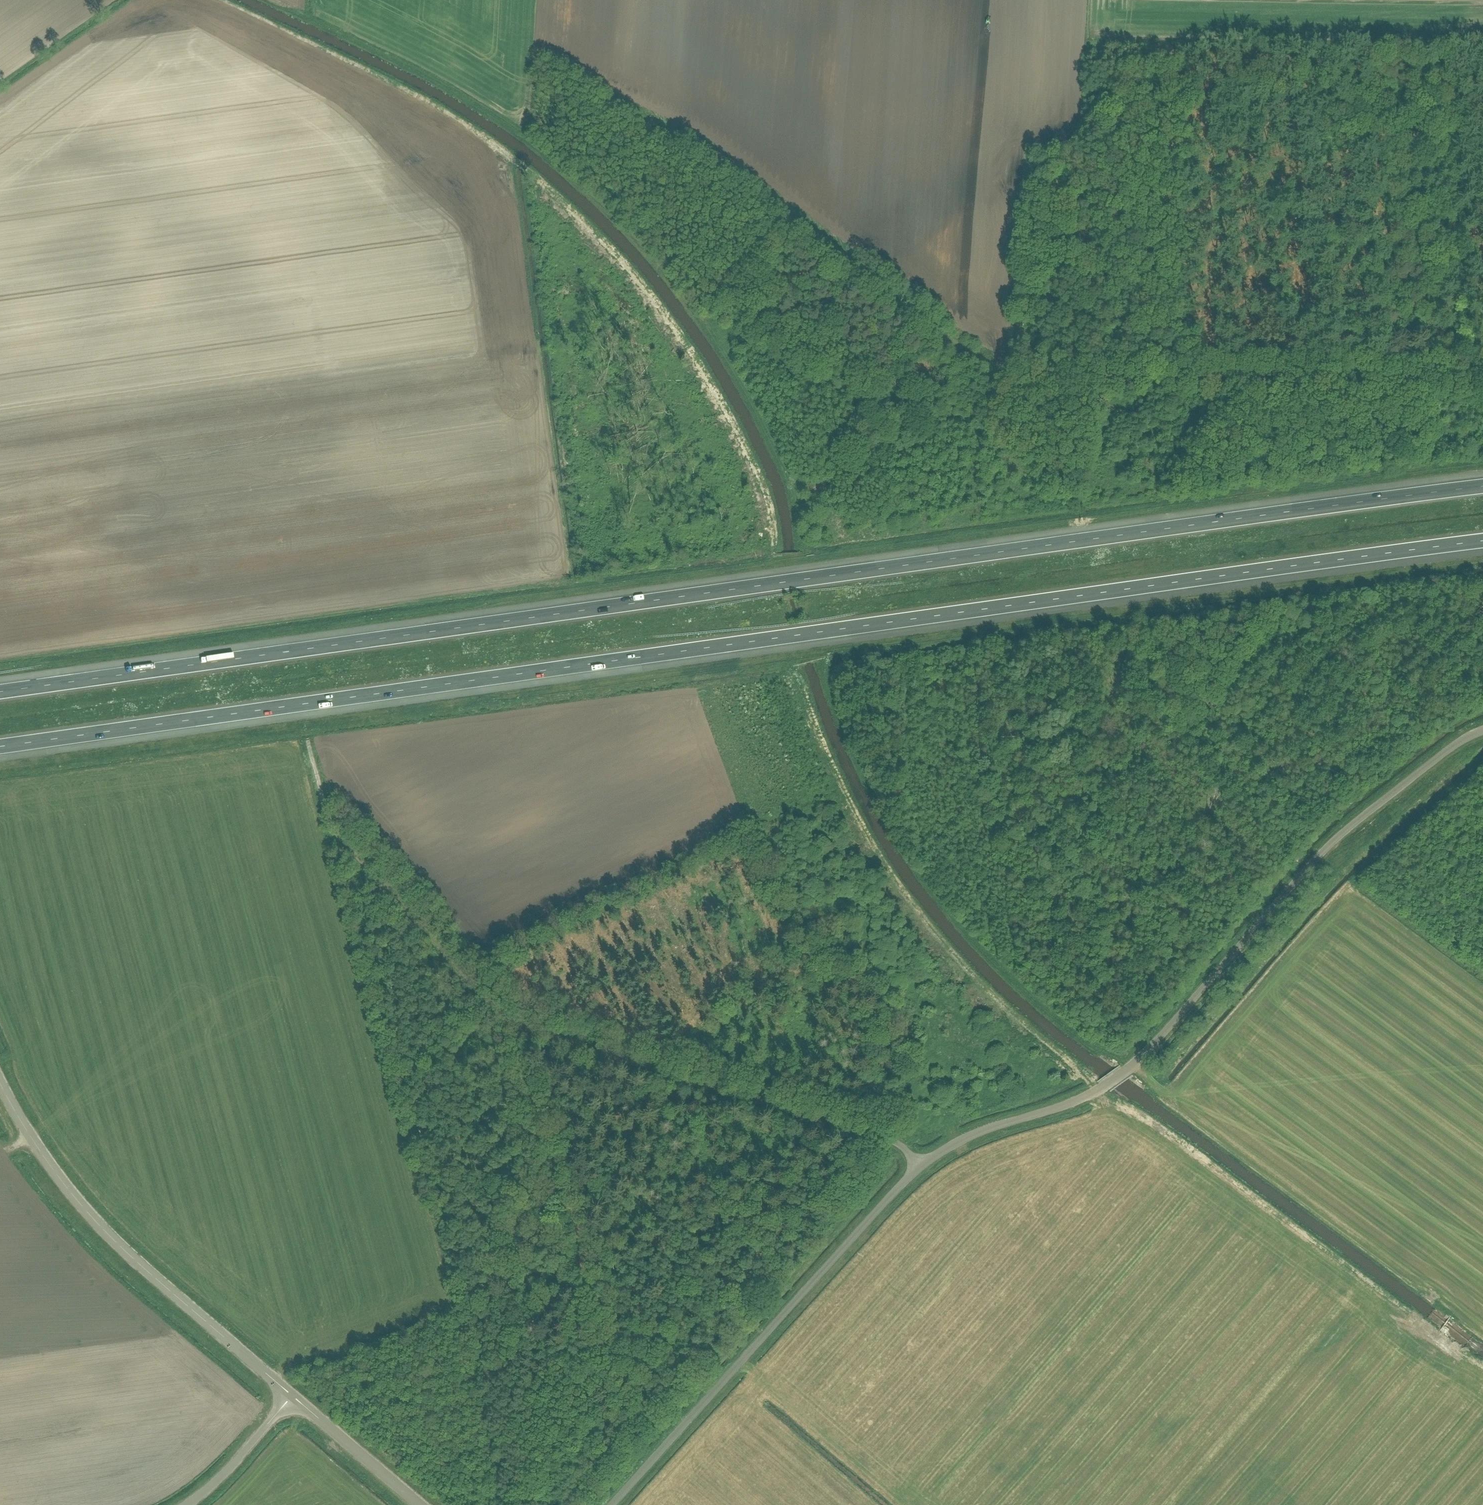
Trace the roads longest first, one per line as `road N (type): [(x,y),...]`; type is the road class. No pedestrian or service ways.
road 1 (motorway): [(1482,487),(0,692)]
road 2 (motorway): [(0,746),(1482,542)]
road 3 (unclassified): [(924,1164),(881,1136),(519,1025),(335,830),(308,743)]
road 4 (track): [(1482,377),(1016,378),(962,350),(790,213)]
road 5 (unclassified): [(1482,731),(1313,860),(1128,1070),(1085,1096),(969,1137),(924,1164)]
road 6 (unclassified): [(924,1164),(613,1504)]
road 7 (tertiary): [(292,1396),(95,1220),(0,1081)]
road 8 (tertiary): [(419,1504),(292,1396)]
road 9 (unclassified): [(185,1504),(230,1469),(292,1396)]

